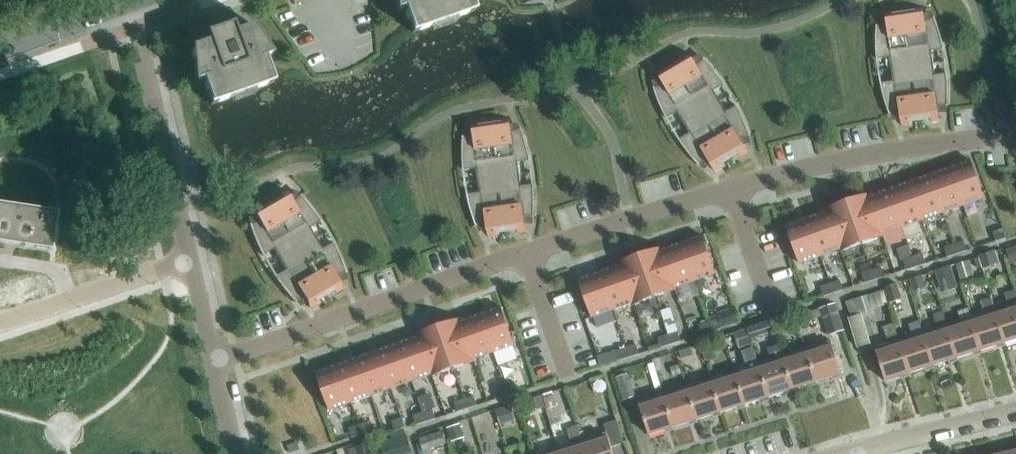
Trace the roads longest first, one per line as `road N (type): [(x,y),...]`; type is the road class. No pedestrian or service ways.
road 1 (residential): [(527,256),(217,357)]
road 2 (residential): [(192,262),(130,0)]
road 3 (residential): [(998,141),(737,193)]
road 4 (residential): [(737,193),(527,256)]
road 5 (residential): [(0,325),(192,262)]
road 6 (residential): [(858,452),(1015,414)]
road 7 (secondary): [(127,0),(0,47)]
road 8 (residential): [(527,256),(566,374)]
road 9 (residential): [(737,193),(773,309)]

